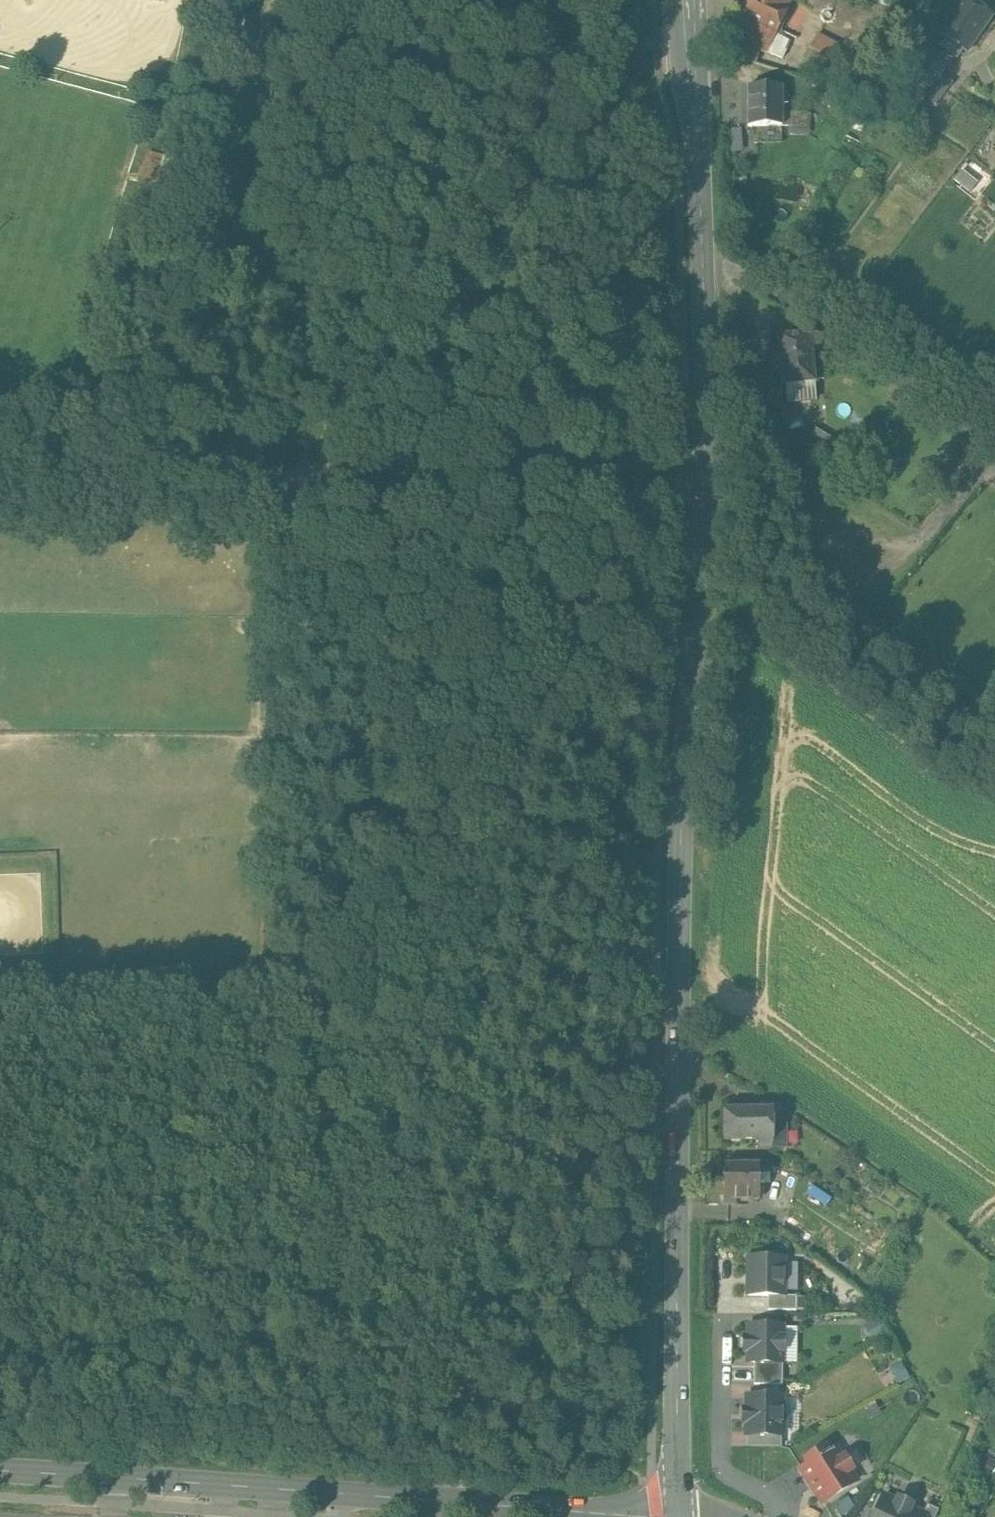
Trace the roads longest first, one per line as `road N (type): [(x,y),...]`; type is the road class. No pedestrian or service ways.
road 1 (tertiary): [(691,0),(707,483),(684,845),(683,1515)]
road 2 (track): [(0,1359),(402,1373),(497,1406),(480,1129),(483,850),(415,750),(308,540),(312,474)]
road 3 (tertiary): [(683,1515),(117,1479)]
road 4 (track): [(308,1157),(220,1138),(0,1113)]
road 5 (residential): [(731,1277),(725,1471),(785,1504),(781,1516)]
road 6 (track): [(497,1406),(651,1470)]

